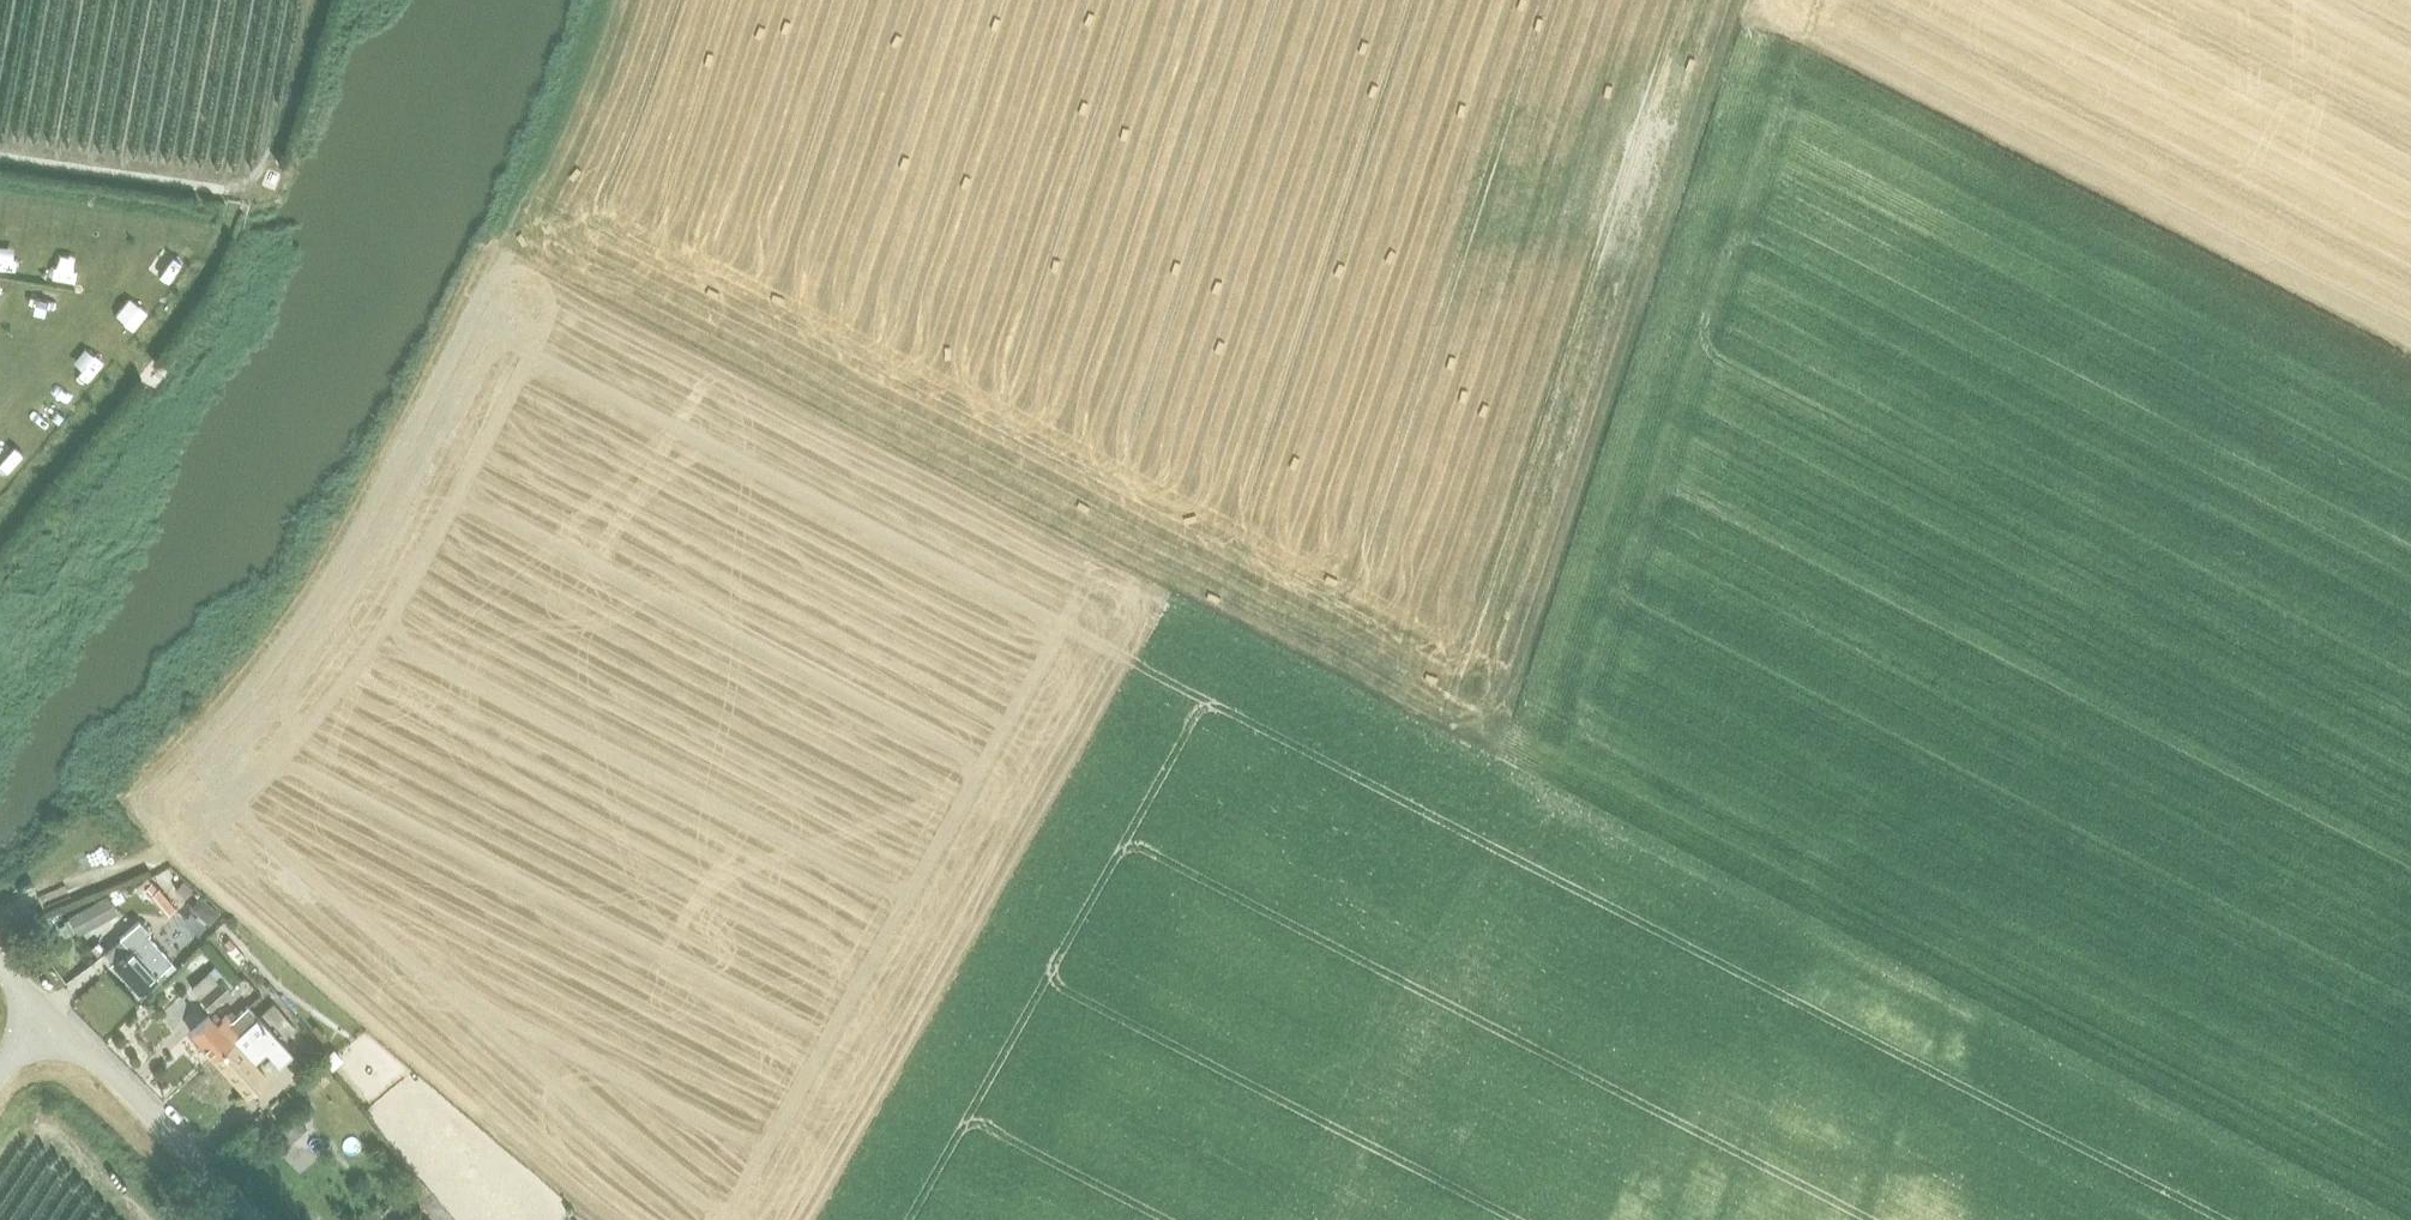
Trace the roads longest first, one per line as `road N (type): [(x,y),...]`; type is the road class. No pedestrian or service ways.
road 1 (unclassified): [(259,1219),(50,1016)]
road 2 (track): [(0,156),(228,189)]
road 3 (track): [(160,849),(7,913)]

